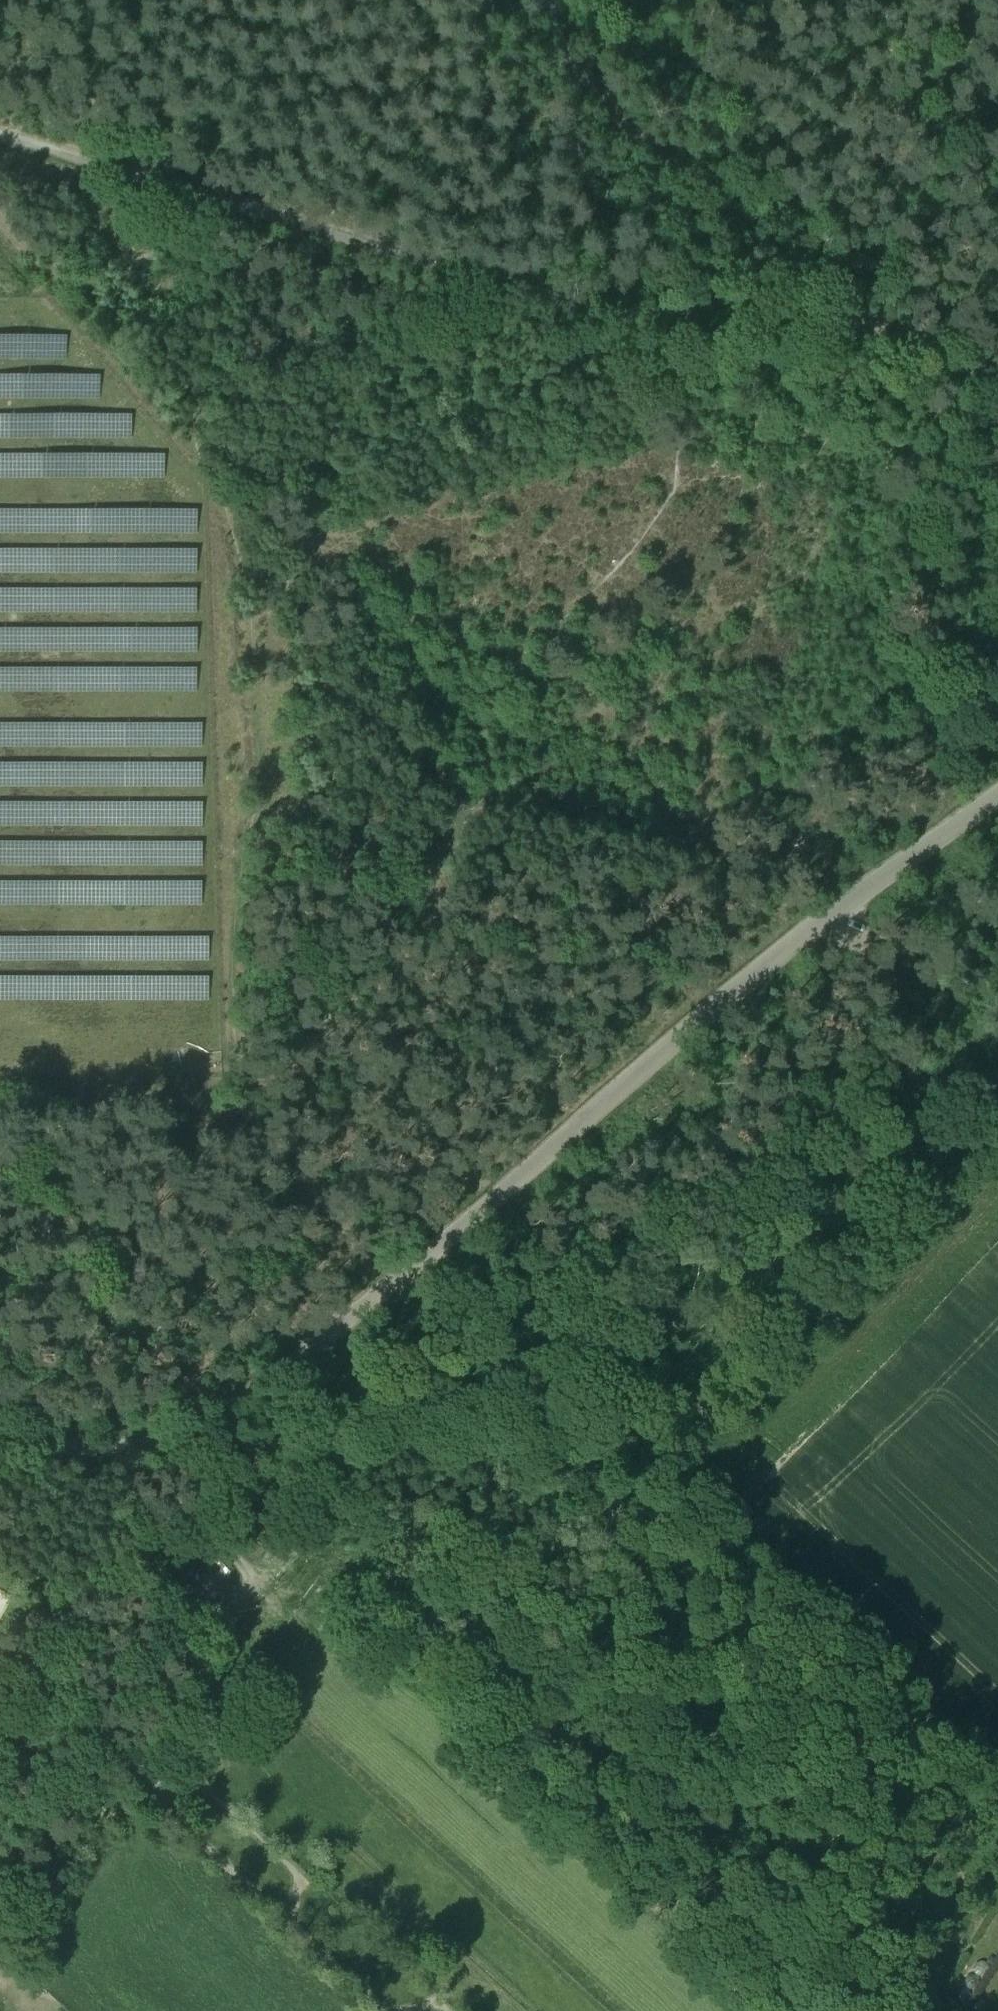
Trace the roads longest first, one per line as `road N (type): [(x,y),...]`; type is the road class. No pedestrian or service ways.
road 1 (unclassified): [(0,1435),(99,1447),(168,1440),(205,1426),(404,1270),(761,966),(997,787)]
road 2 (track): [(547,0),(576,67),(625,122),(753,234),(904,339),(997,378)]

